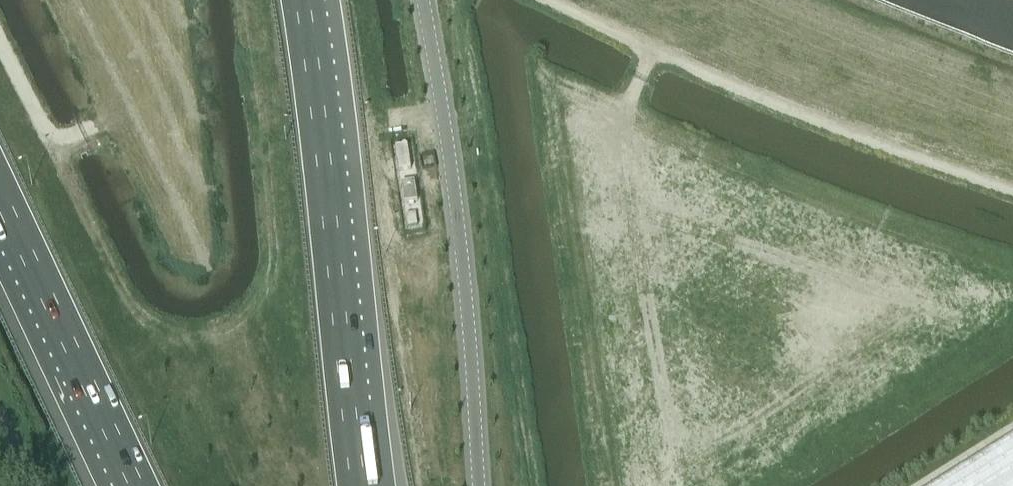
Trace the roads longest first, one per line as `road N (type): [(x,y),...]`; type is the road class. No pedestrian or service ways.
road 1 (tertiary): [(478,485),(458,229),(422,0)]
road 2 (motorway): [(357,485),(304,0)]
road 3 (motorway): [(0,195),(135,485)]

